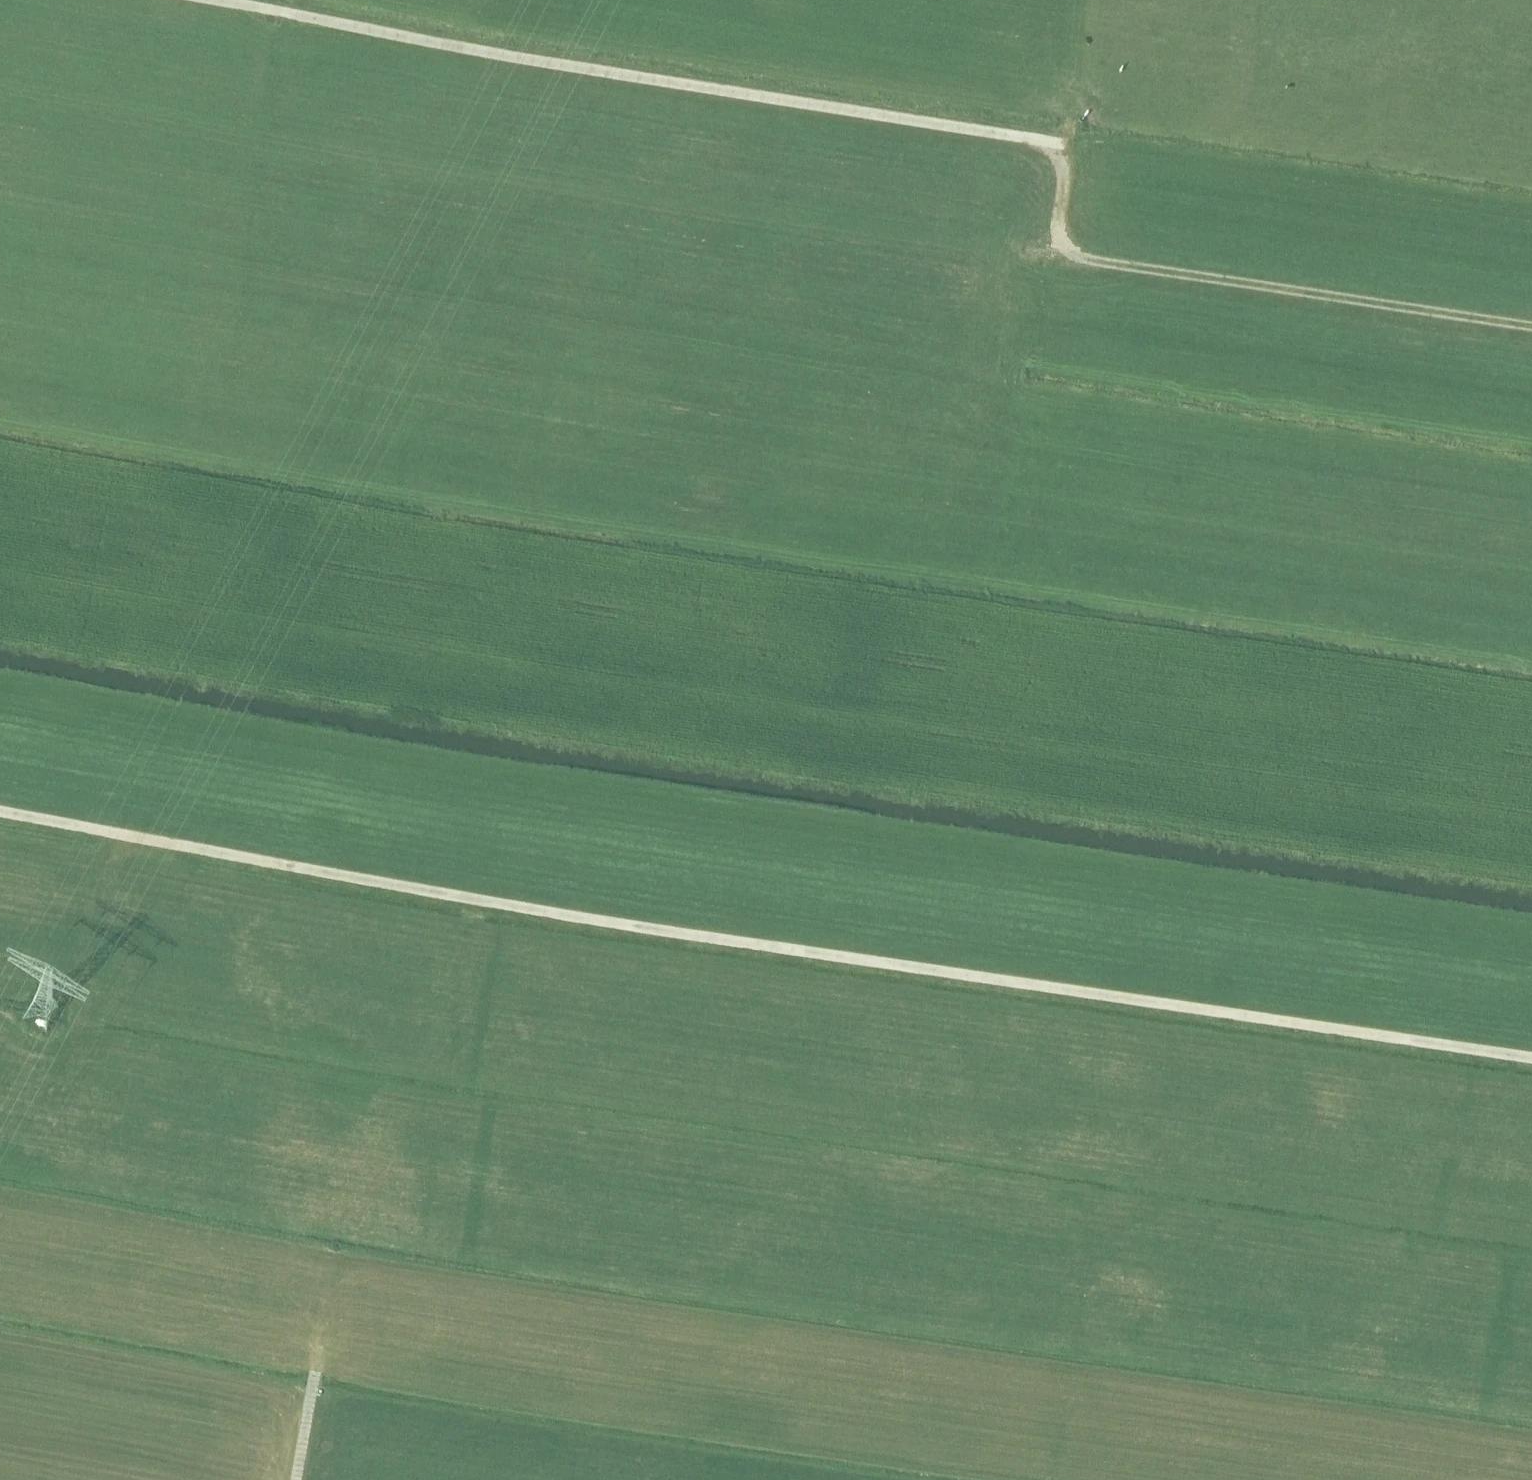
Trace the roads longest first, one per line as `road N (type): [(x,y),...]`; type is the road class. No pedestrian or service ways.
road 1 (track): [(1531,1046),(0,782)]

